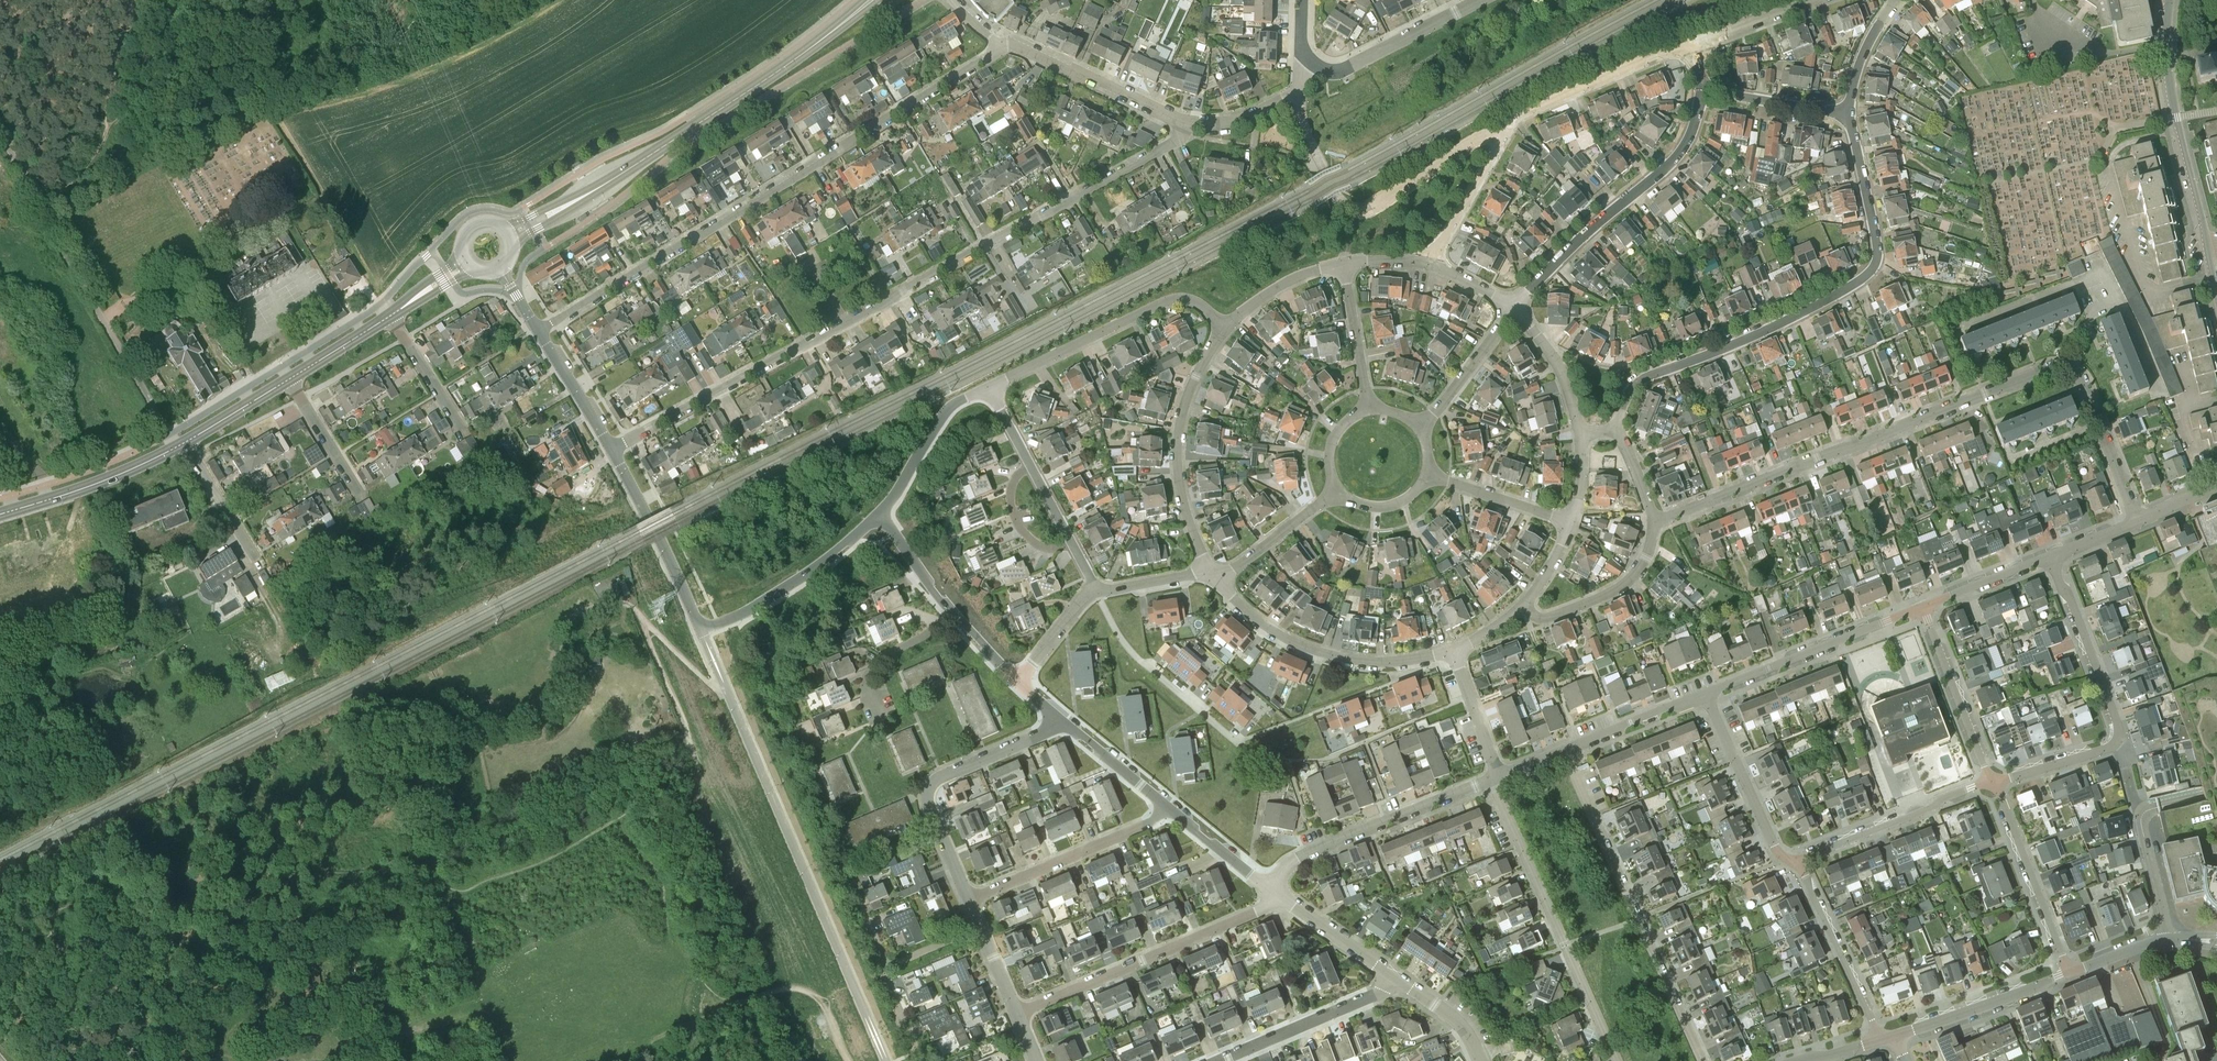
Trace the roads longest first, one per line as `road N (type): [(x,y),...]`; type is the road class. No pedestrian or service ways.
road 1 (residential): [(612,449),(1172,143),(1186,121)]
road 2 (residential): [(1006,46),(538,330)]
road 3 (residential): [(1618,429),(1640,380),(1795,316),(1873,266),(1877,243),(1849,114)]
road 4 (residential): [(2038,375),(1654,524)]
road 5 (secondary): [(509,235),(648,157),(843,23)]
road 6 (residential): [(1563,750),(1702,1060)]
road 7 (residential): [(1616,1060),(1493,780)]
road 8 (residential): [(1702,89),(1678,154),(1512,308)]
road 9 (residential): [(1288,899),(1018,1015)]
road 10 (tertiary): [(2170,0),(2170,80),(2216,285)]
road 11 (residential): [(1452,648),(1382,662),(1311,651),(1250,615),(1211,572)]
road 12 (residential): [(988,390),(1168,300),(1198,303),(1228,328)]
road 13 (residential): [(1061,720),(930,787),(929,808),(969,900)]
road 14 (residential): [(1211,572),(1182,507),(1178,450),(1189,394),(1228,328)]
road 15 (residential): [(1270,886),(1306,854),(1493,780)]
road 16 (residential): [(1315,152),(1343,204),(1362,210),(1474,138),(1502,138)]
road 17 (residential): [(1707,695),(1922,607)]
road 18 (residential): [(969,900),(1142,827),(1165,805)]
road 19 (residential): [(1993,782),(1793,862)]
road 20 (residential): [(1502,138),(1524,111),(1666,51),(1692,50)]
road 21 (residential): [(1236,743),(1128,648),(1096,590)]
road 22 (residential): [(2069,972),(1993,782)]
road 23 (residential): [(2171,939),(2116,744)]
road 24 (residential): [(2116,744),(2118,725),(2049,556)]
road 25 (residential): [(2038,375),(2060,367),(2082,380),(2137,522)]
road 26 (residential): [(1793,862),(1881,1040)]
road 27 (secondary): [(0,514),(105,481),(184,443)]
road 28 (residential): [(1006,46),(1186,121)]
road 29 (residential): [(1394,977),(1374,997),(1220,1060)]
road 30 (residential): [(612,449),(699,622)]
road 31 (residential): [(1793,862),(1777,850),(1707,695)]
road 32 (residential): [(1993,782),(1922,607)]
road 33 (residential): [(2069,972),(1893,1036)]
road 34 (residential): [(1312,62),(1346,68),(1482,0)]
road 35 (residential): [(1520,604),(1545,617),(1606,593),(1635,573),(1654,524)]
road 36 (residential): [(879,514),(937,420),(988,390)]
road 37 (residential): [(742,614),(879,514)]
road 38 (residential): [(1211,572),(1238,566),(1340,490)]
road 39 (residential): [(1420,432),(1512,308)]
road 40 (residential): [(1563,750),(1707,695)]
road 41 (residential): [(1570,523),(1424,475)]
road 42 (residential): [(1702,89),(1849,114)]
road 43 (residential): [(1370,410),(1344,264)]
road 44 (residential): [(1430,267),(1502,138)]
road 45 (track): [(847,1060),(826,1009),(808,992),(777,991),(743,1002)]
road 46 (residential): [(1512,308),(1559,368),(1580,433)]
road 47 (residential): [(875,710),(866,692),(874,666),(955,614)]
road 48 (residential): [(255,564),(184,443)]
road 49 (residential): [(538,330),(612,449)]
road 50 (residential): [(1504,776),(1452,648)]
road 51 (residential): [(1922,607),(2049,556)]
road 52 (residential): [(1228,328),(1287,282),(1344,264)]
road 53 (residential): [(1165,805),(1061,720)]
road 54 (residential): [(390,316),(461,430)]
road 55 (residential): [(1073,545),(1035,544),(1016,522),(1011,493),(1028,461)]
road 56 (residential): [(1270,886),(1165,805)]
road 57 (residential): [(1394,977),(1288,899)]
road 58 (residential): [(1692,50),(1719,31),(1810,0)]
road 59 (residential): [(1993,782),(2116,744)]
road 60 (residential): [(955,614),(879,514)]
road 61 (residential): [(1849,114),(1859,65),(1894,0)]
road 62 (residential): [(1481,1060),(1462,1026),(1394,977)]
road 63 (residential): [(348,486),(288,380)]
road 64 (secondary): [(184,443),(288,380)]
road 65 (residential): [(1186,121),(1239,121),(1300,90)]
road 66 (secondary): [(288,380),(390,316)]
road 67 (residential): [(1019,681),(1096,590)]

